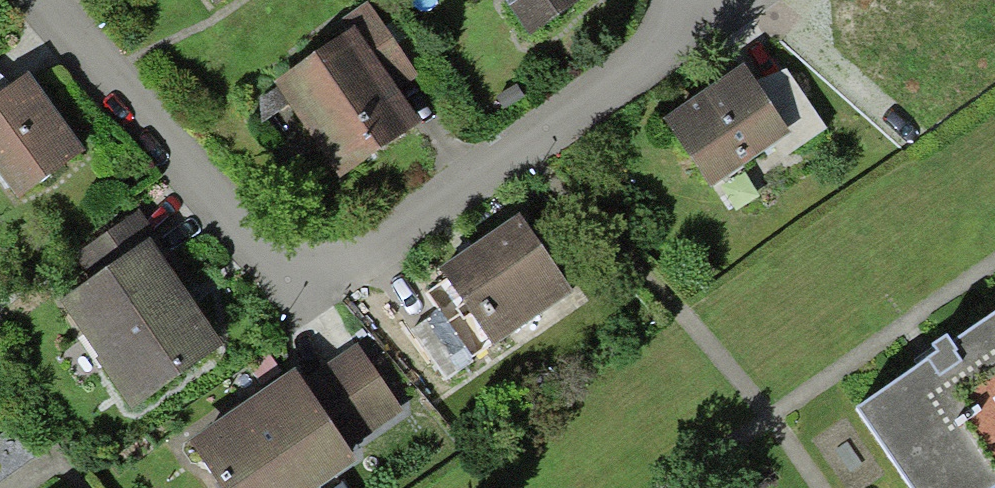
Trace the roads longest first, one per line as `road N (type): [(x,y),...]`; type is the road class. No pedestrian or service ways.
road 1 (residential): [(25,0),(278,299),(653,49),(669,0)]

